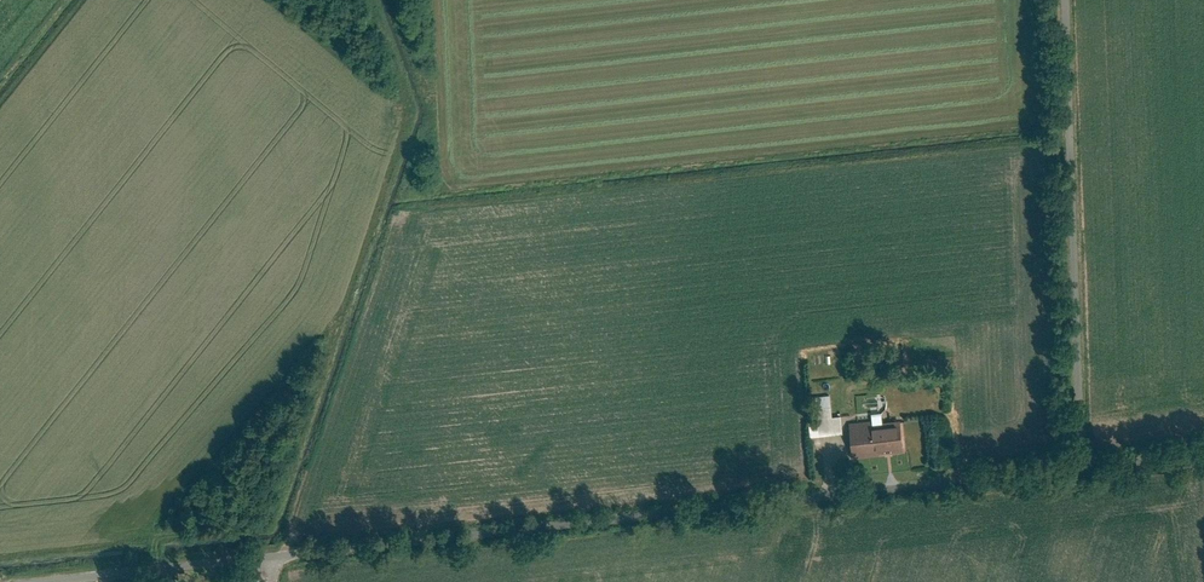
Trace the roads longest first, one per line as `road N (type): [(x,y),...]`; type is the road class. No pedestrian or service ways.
road 1 (unclassified): [(289,552),(1083,464)]
road 2 (unclassified): [(1083,464),(1067,0)]
road 3 (unclassified): [(22,581),(289,552)]
road 4 (unclassified): [(1083,464),(1203,451)]

